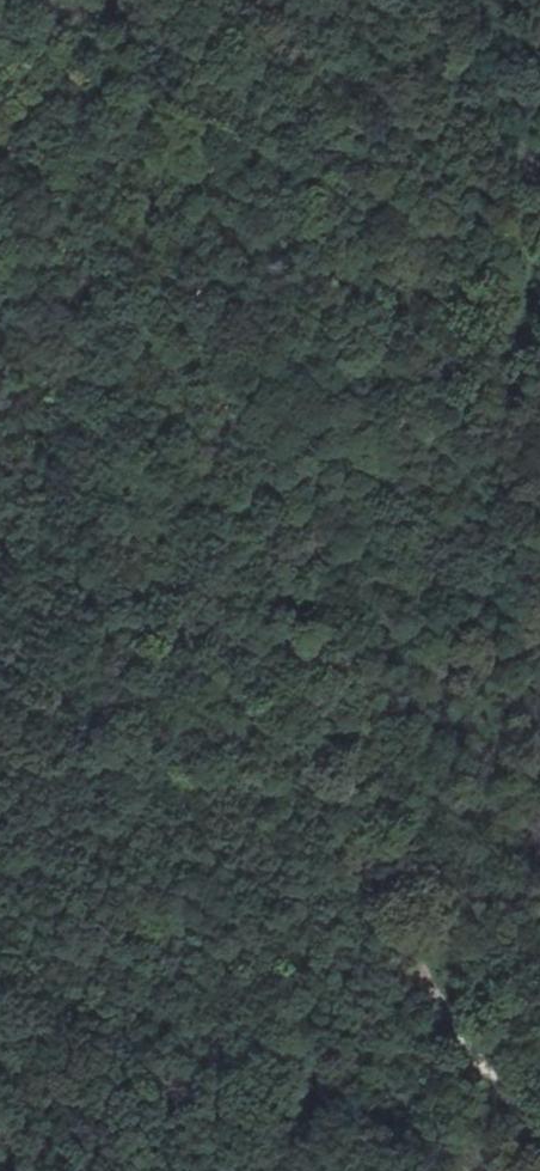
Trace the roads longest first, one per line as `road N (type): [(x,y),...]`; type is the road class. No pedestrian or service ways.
road 1 (track): [(134,0),(238,444),(305,679),(373,855),(539,1170)]

